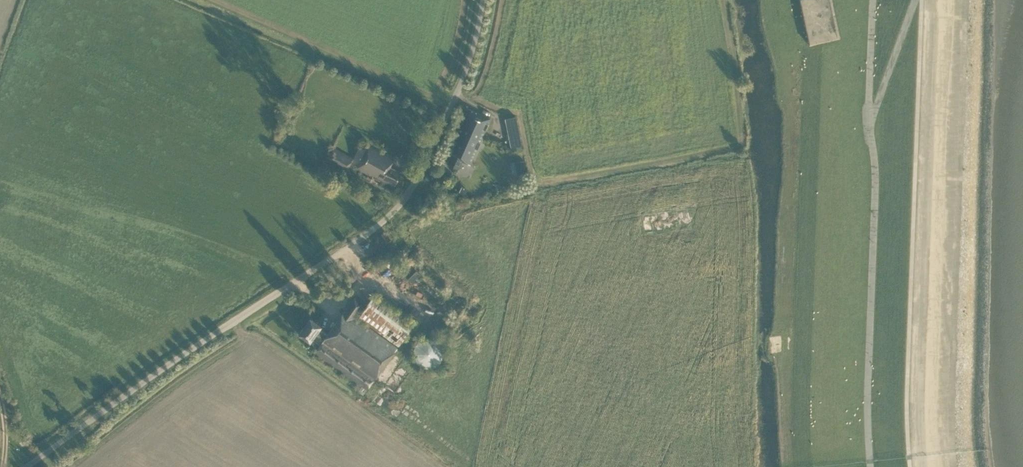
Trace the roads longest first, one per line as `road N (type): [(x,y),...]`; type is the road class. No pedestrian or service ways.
road 1 (unclassified): [(483,0),(471,54),(423,167),(389,215),(26,466)]

